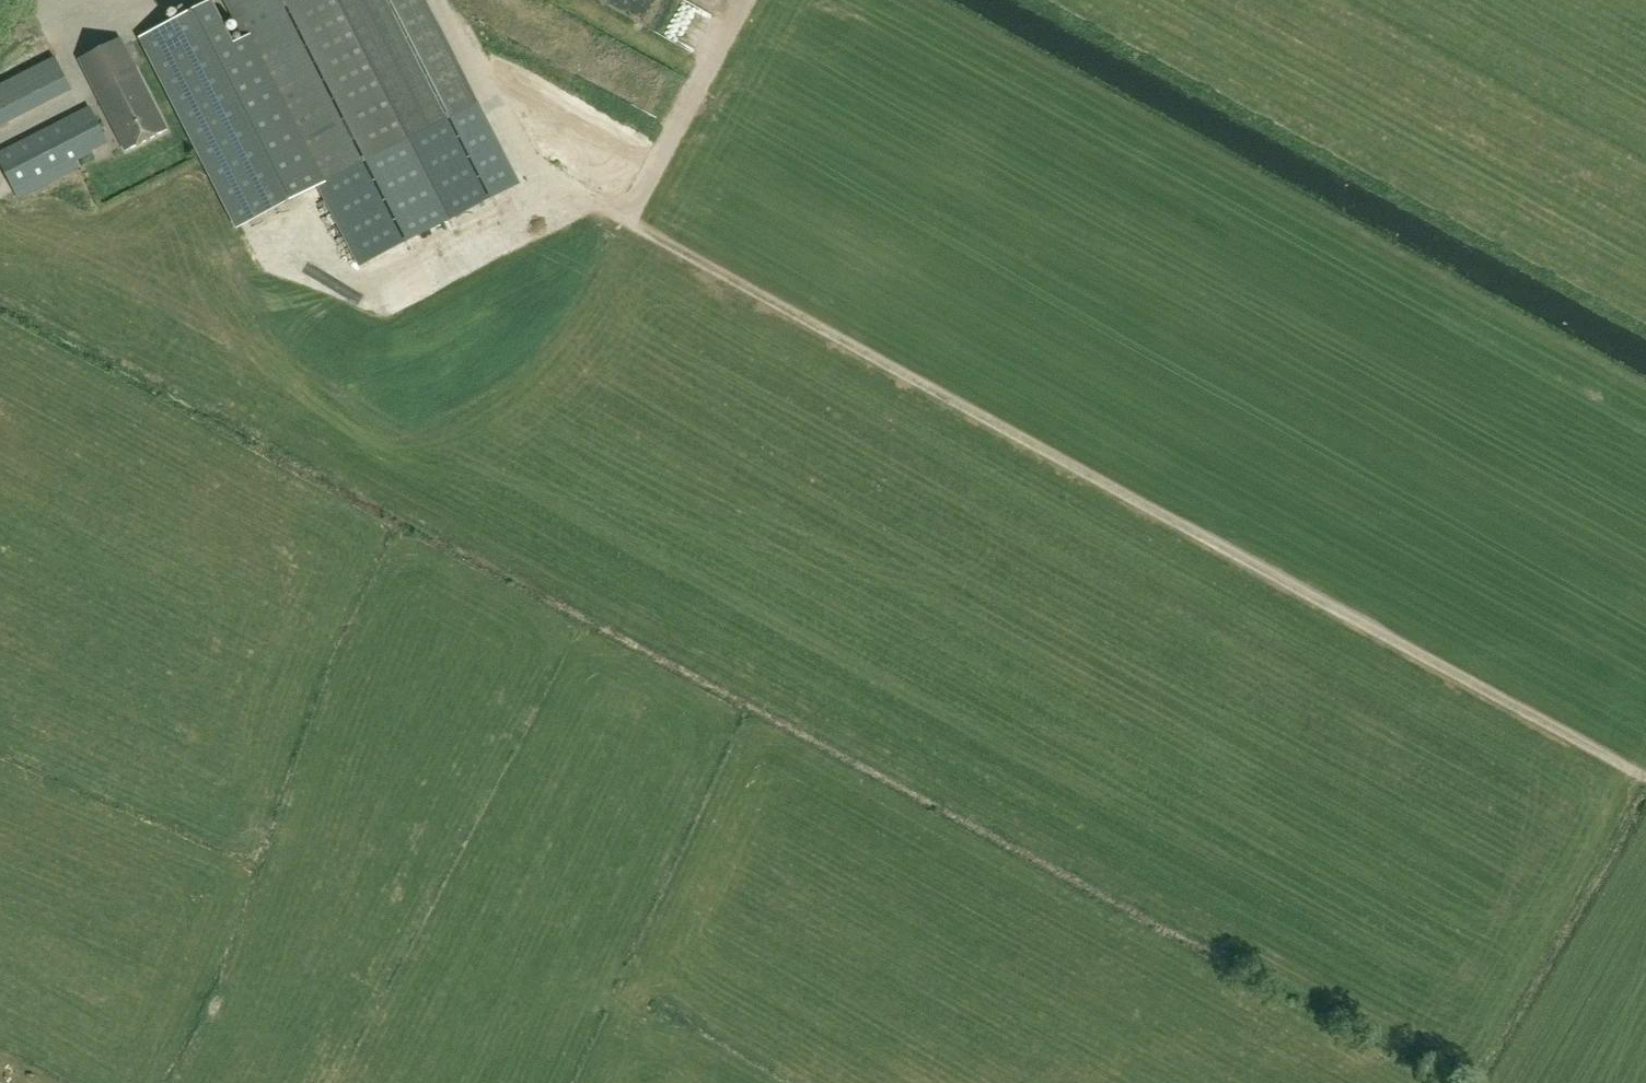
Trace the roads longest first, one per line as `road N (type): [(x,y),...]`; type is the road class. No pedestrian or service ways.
road 1 (track): [(432,0),(492,106),(497,151),(1645,776)]

